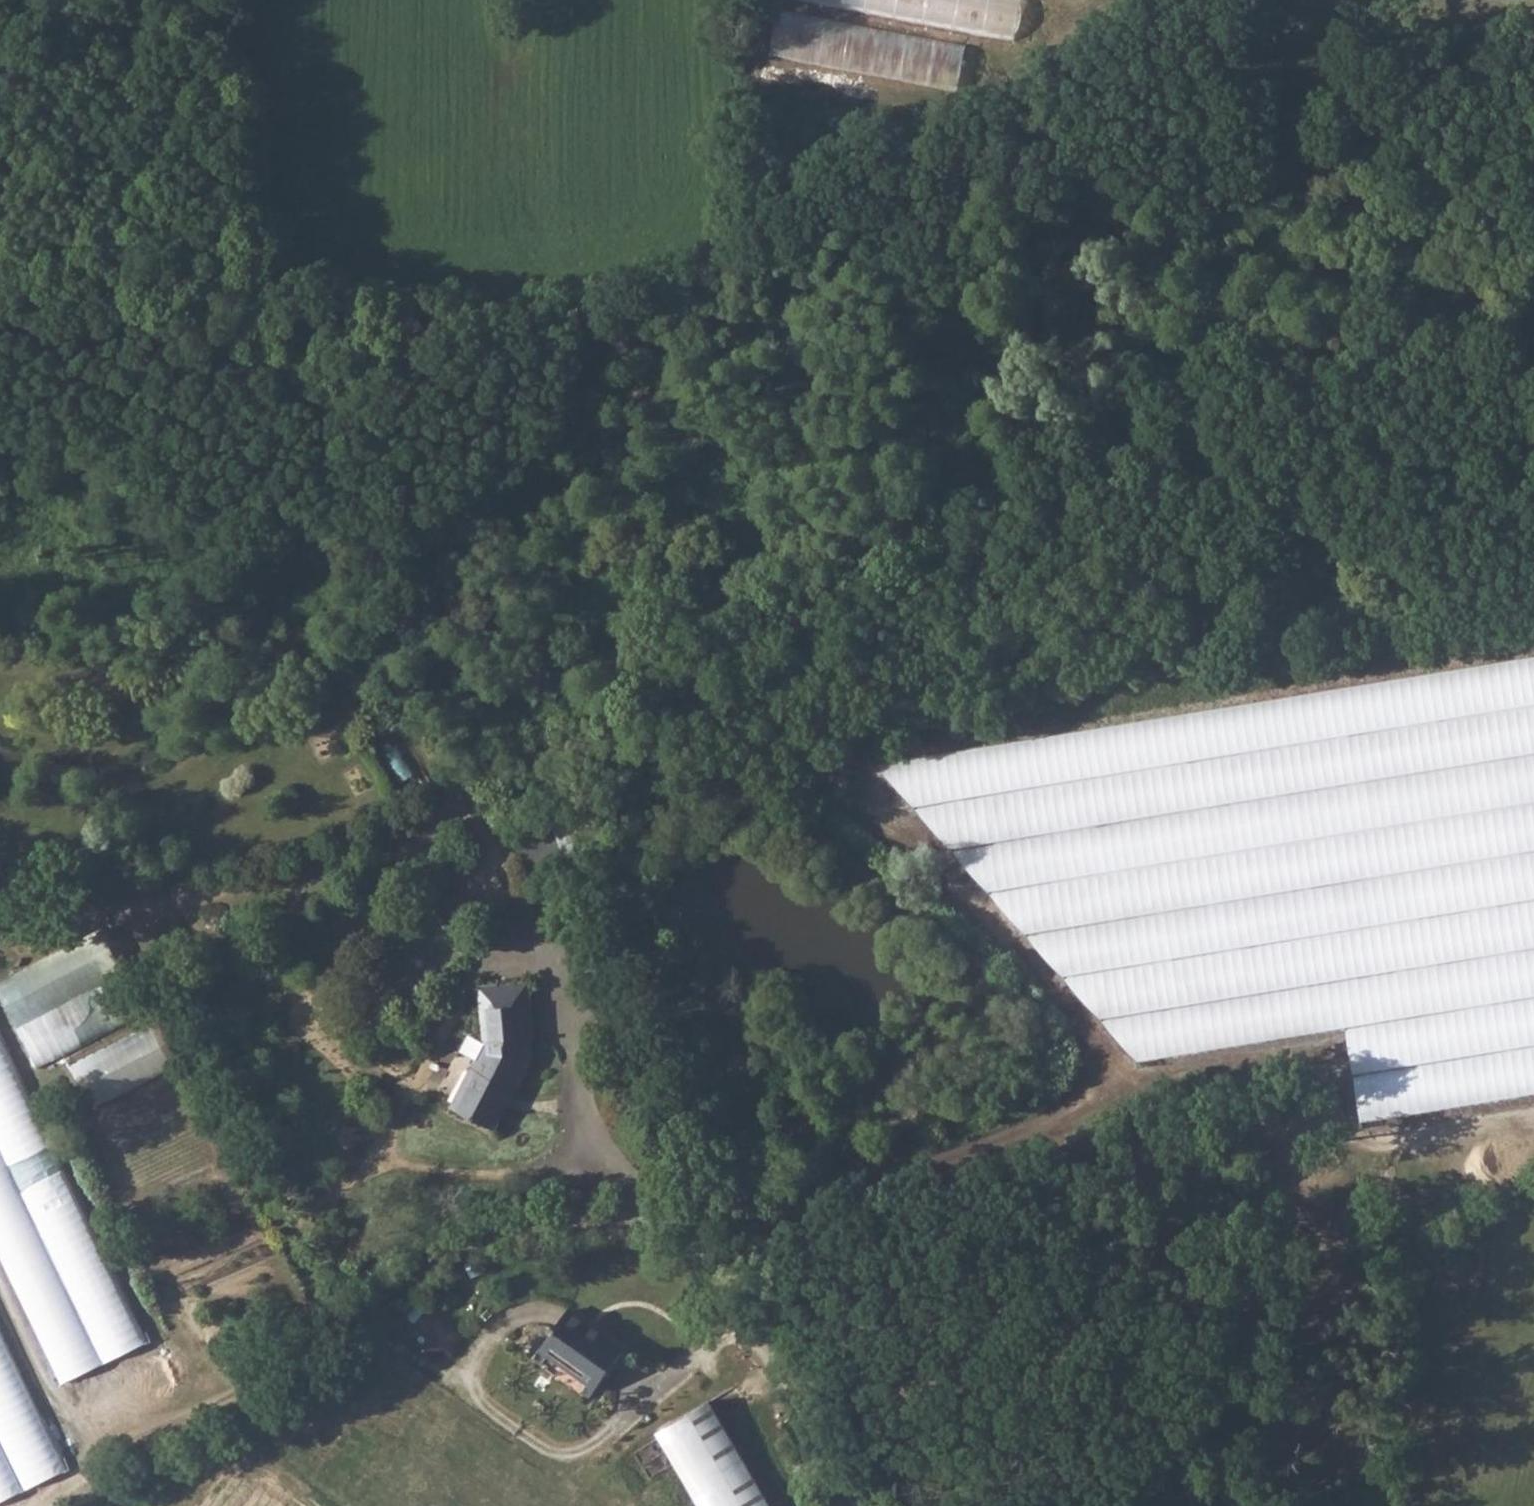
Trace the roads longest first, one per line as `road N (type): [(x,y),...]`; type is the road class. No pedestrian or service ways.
road 1 (unclassified): [(859,1505),(790,1376),(695,1237),(593,1124)]
road 2 (track): [(122,1505),(224,1465),(249,1466),(303,1505)]

